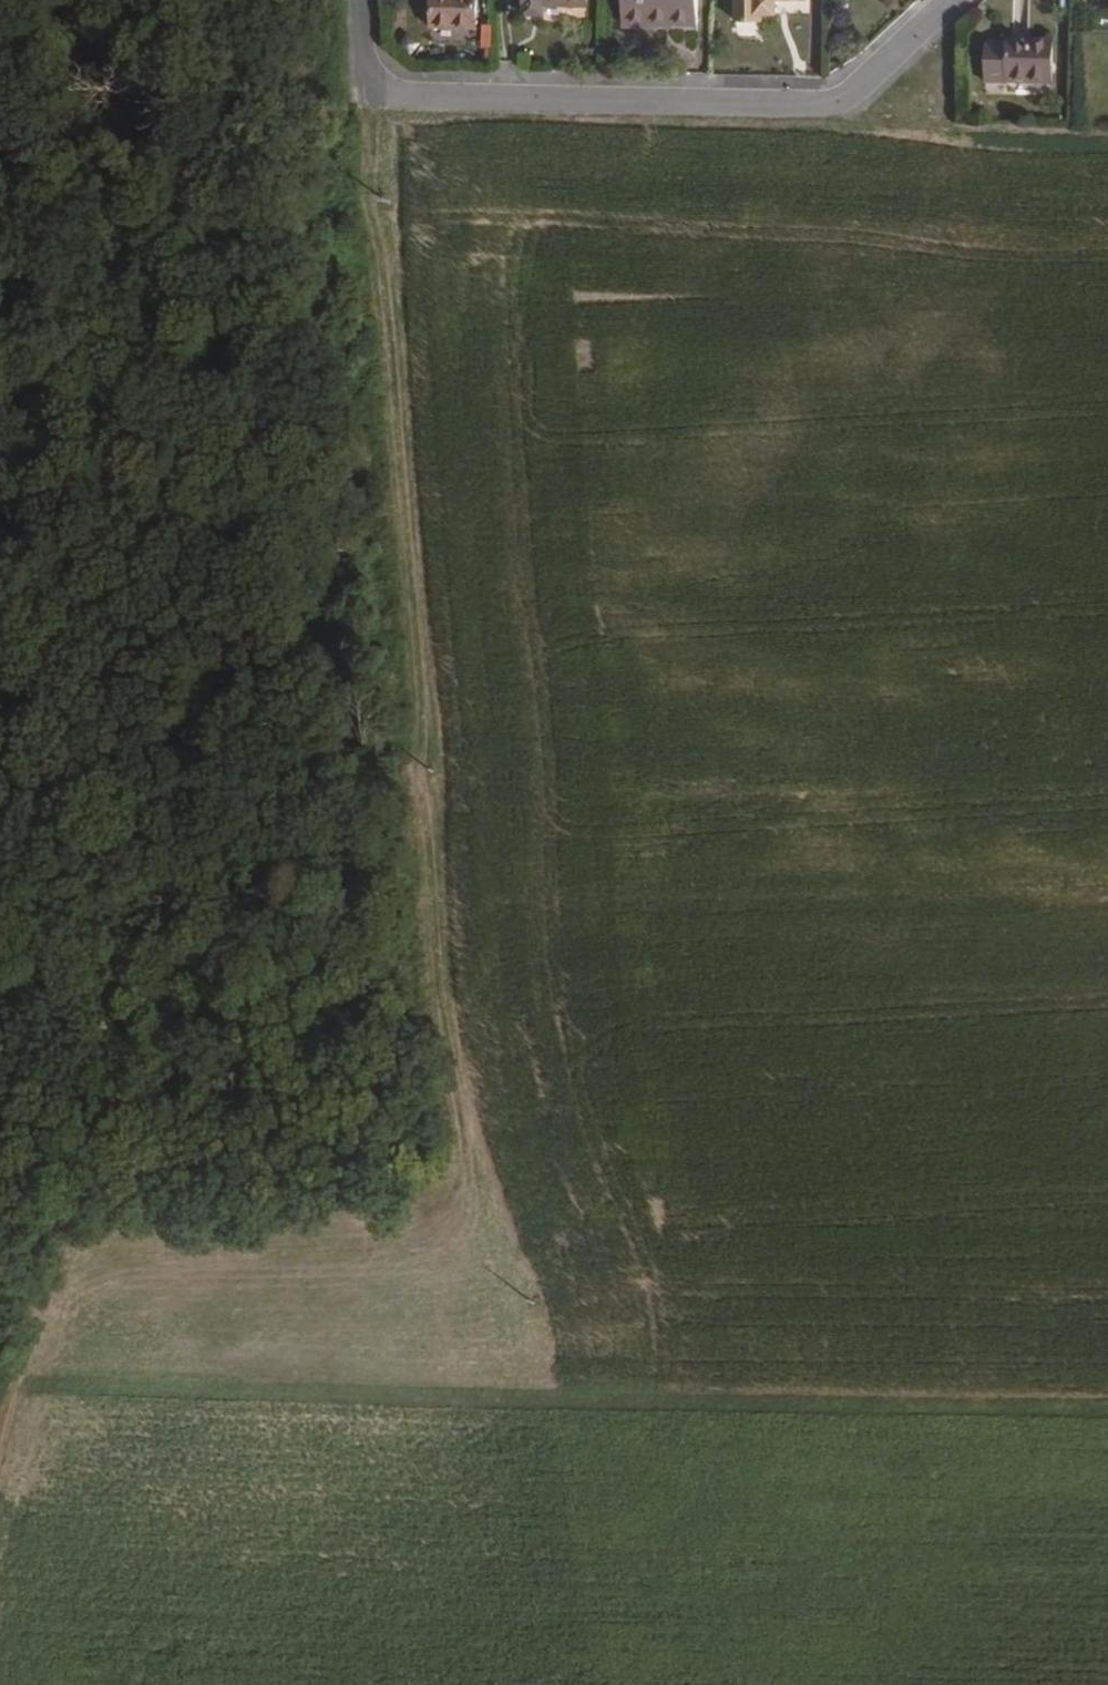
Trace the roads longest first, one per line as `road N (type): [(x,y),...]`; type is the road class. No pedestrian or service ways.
road 1 (residential): [(362,0),(358,53),(367,89),(390,96),(838,105),(952,0)]

